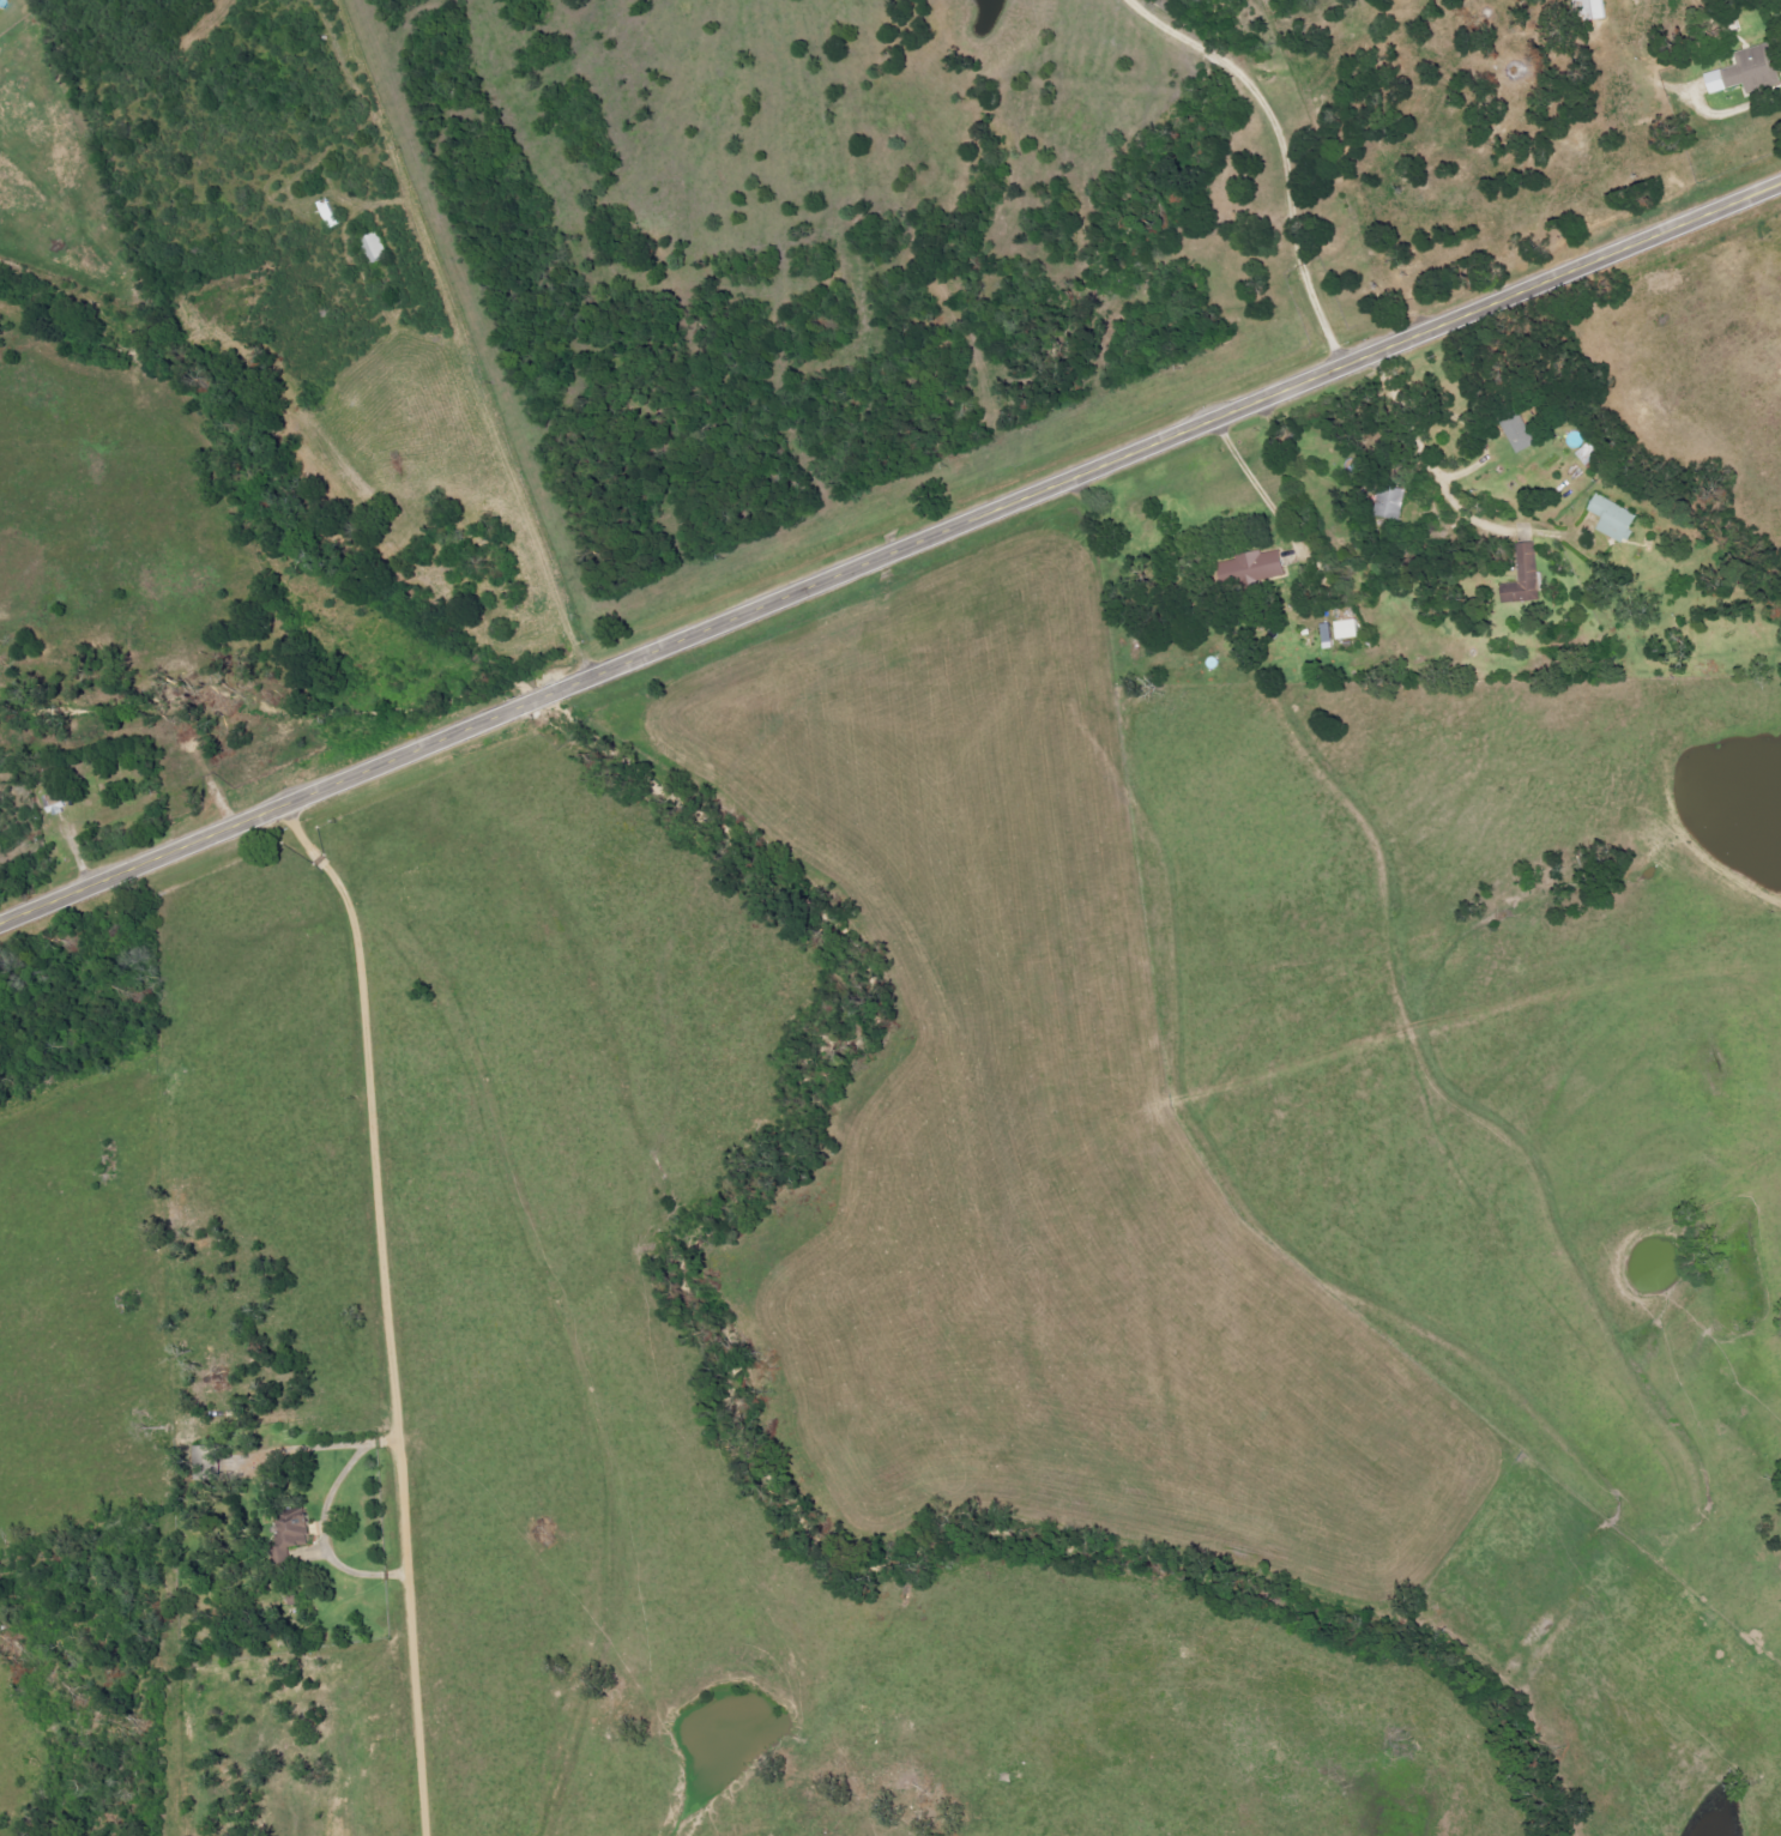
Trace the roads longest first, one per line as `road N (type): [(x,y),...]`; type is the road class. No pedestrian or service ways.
road 1 (tertiary): [(0,929),(1780,187)]

